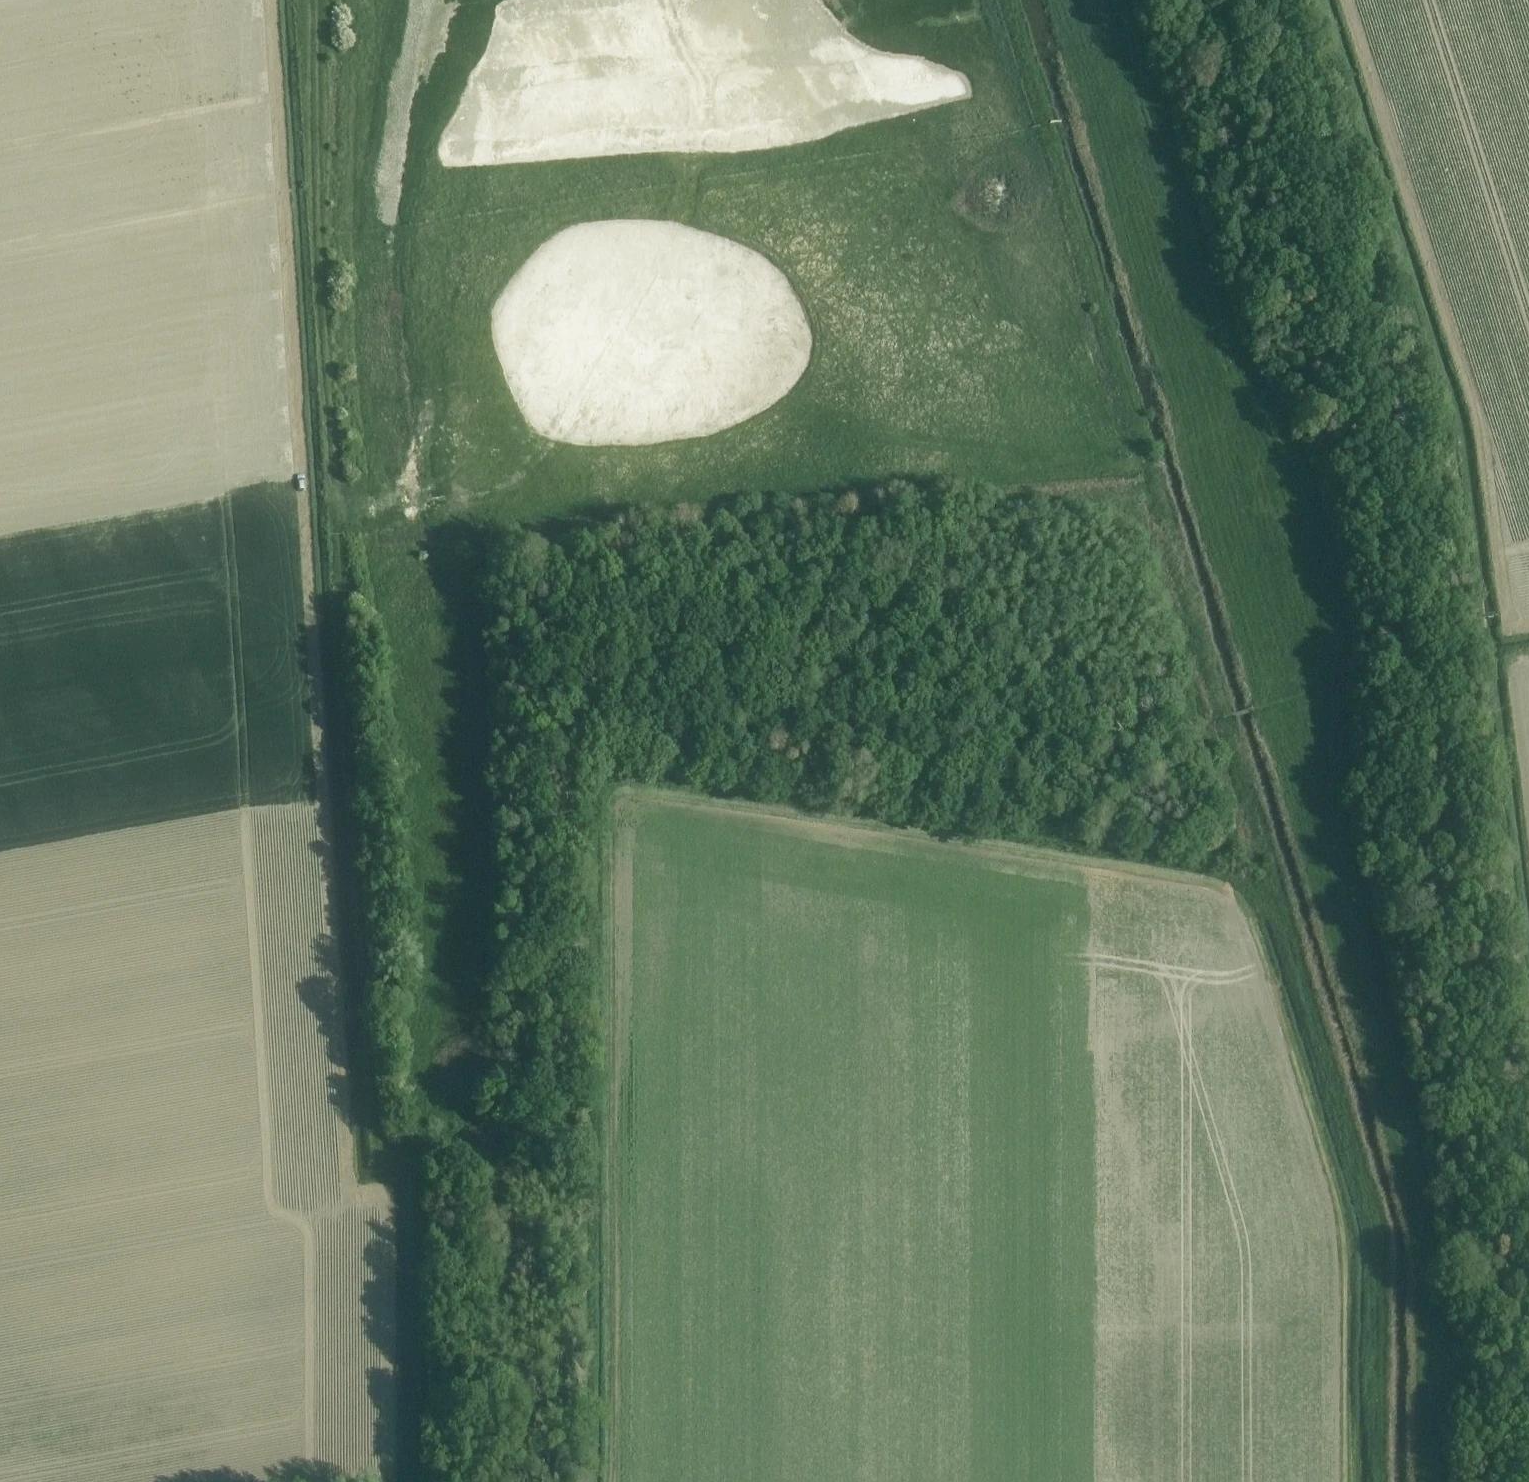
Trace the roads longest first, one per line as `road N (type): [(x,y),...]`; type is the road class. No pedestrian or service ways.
road 1 (track): [(1490,701),(1461,432),(1324,0)]
road 2 (track): [(416,1164),(410,1481)]

